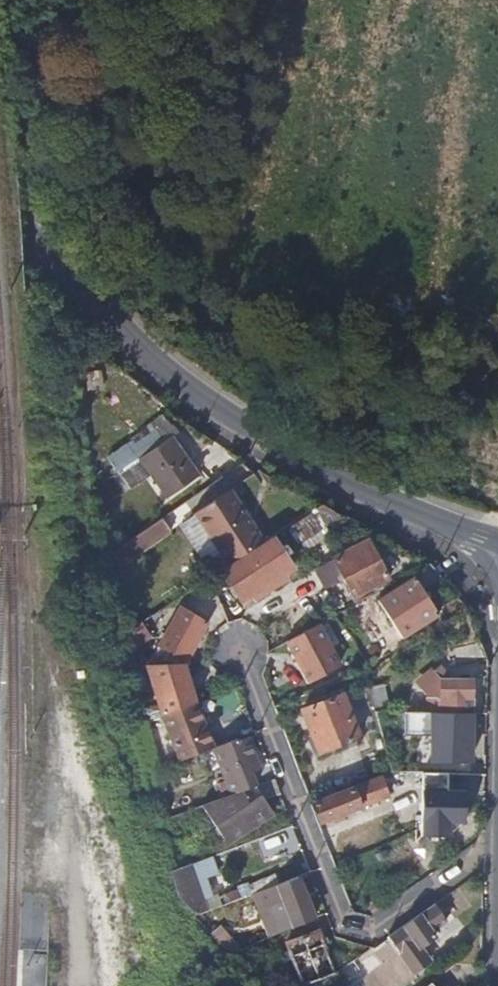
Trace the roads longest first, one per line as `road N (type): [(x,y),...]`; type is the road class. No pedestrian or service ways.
road 1 (unclassified): [(497,540),(355,485),(226,415),(174,379),(74,278),(0,221)]
road 2 (residential): [(497,854),(380,929),(337,919),(238,644)]

